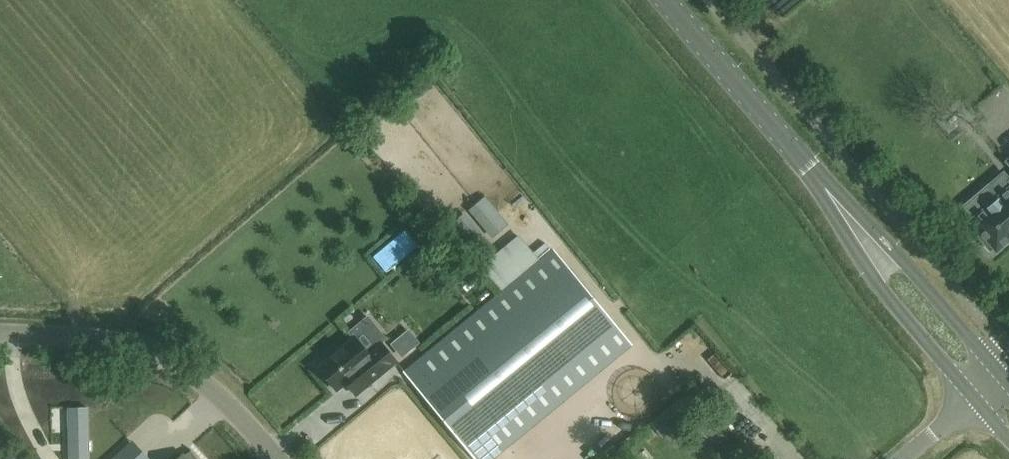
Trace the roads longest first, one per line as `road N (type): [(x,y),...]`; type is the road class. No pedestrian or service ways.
road 1 (secondary): [(988,388),(665,0)]
road 2 (unclassified): [(276,458),(220,395),(174,359),(109,341),(0,336)]

